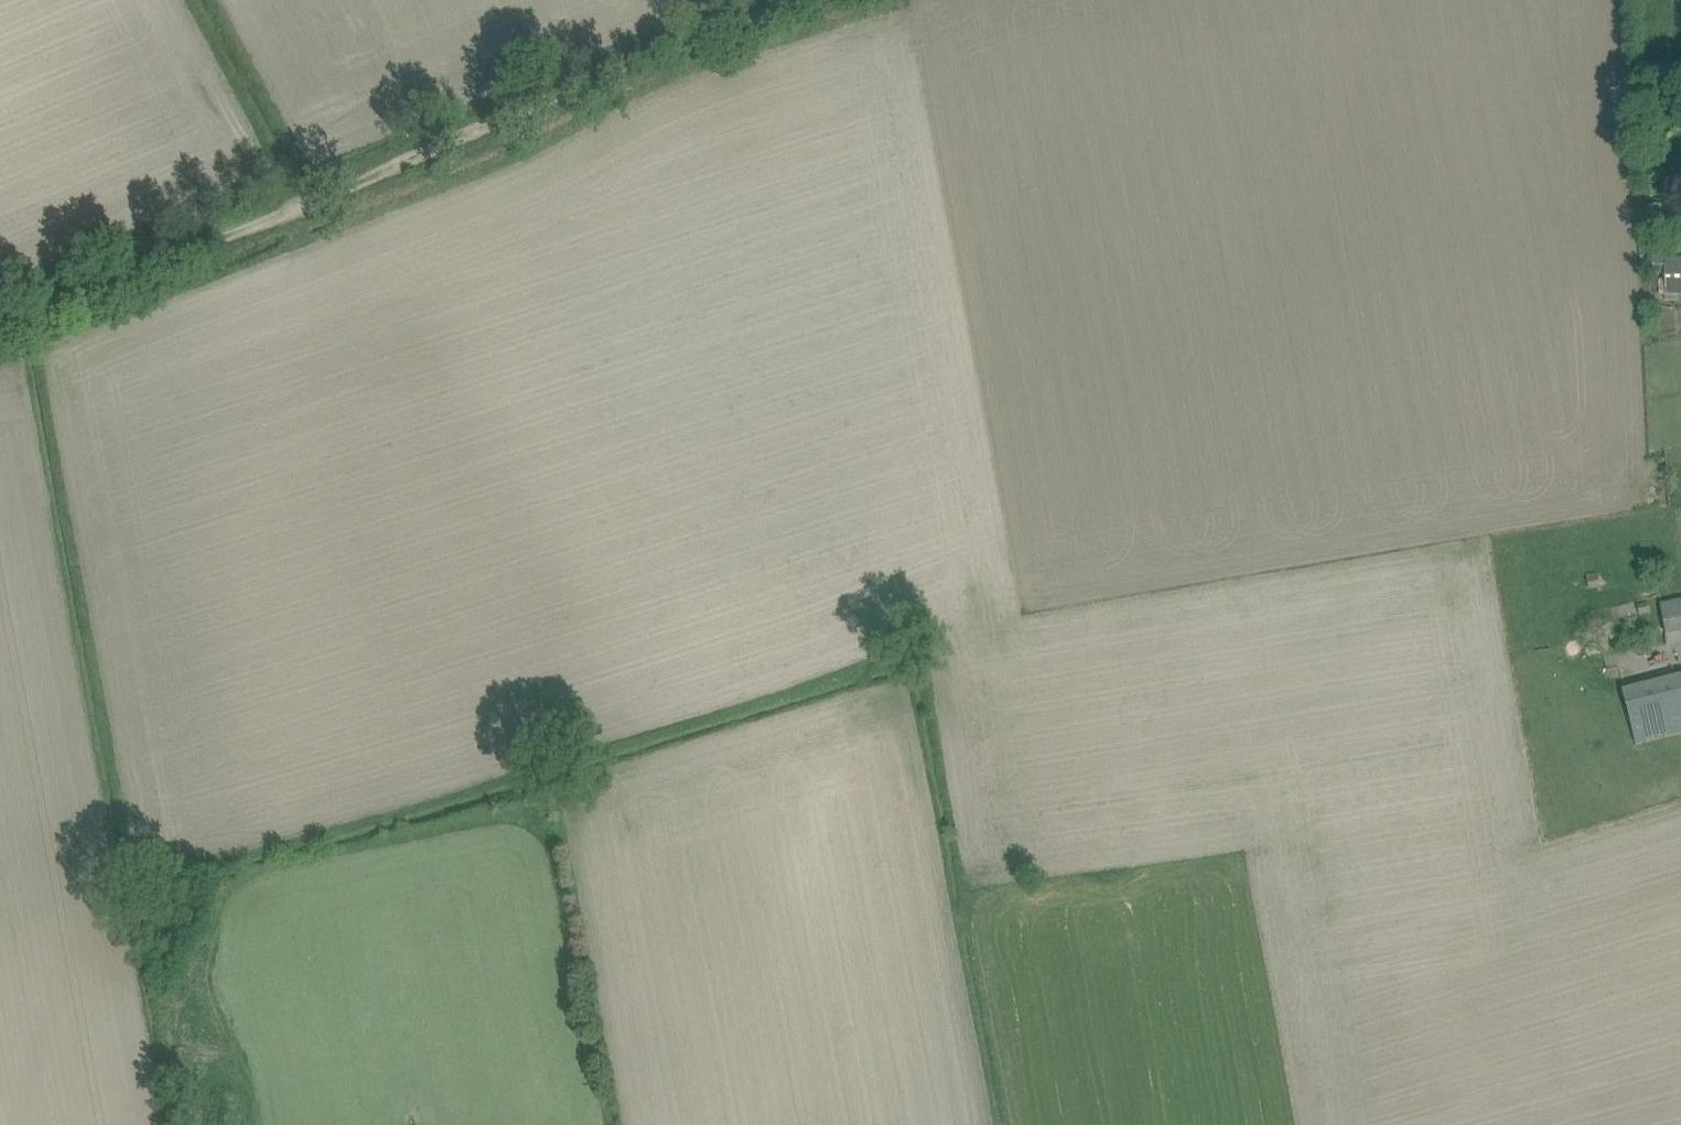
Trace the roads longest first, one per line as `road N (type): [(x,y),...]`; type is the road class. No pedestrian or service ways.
road 1 (track): [(798,0),(0,330)]

